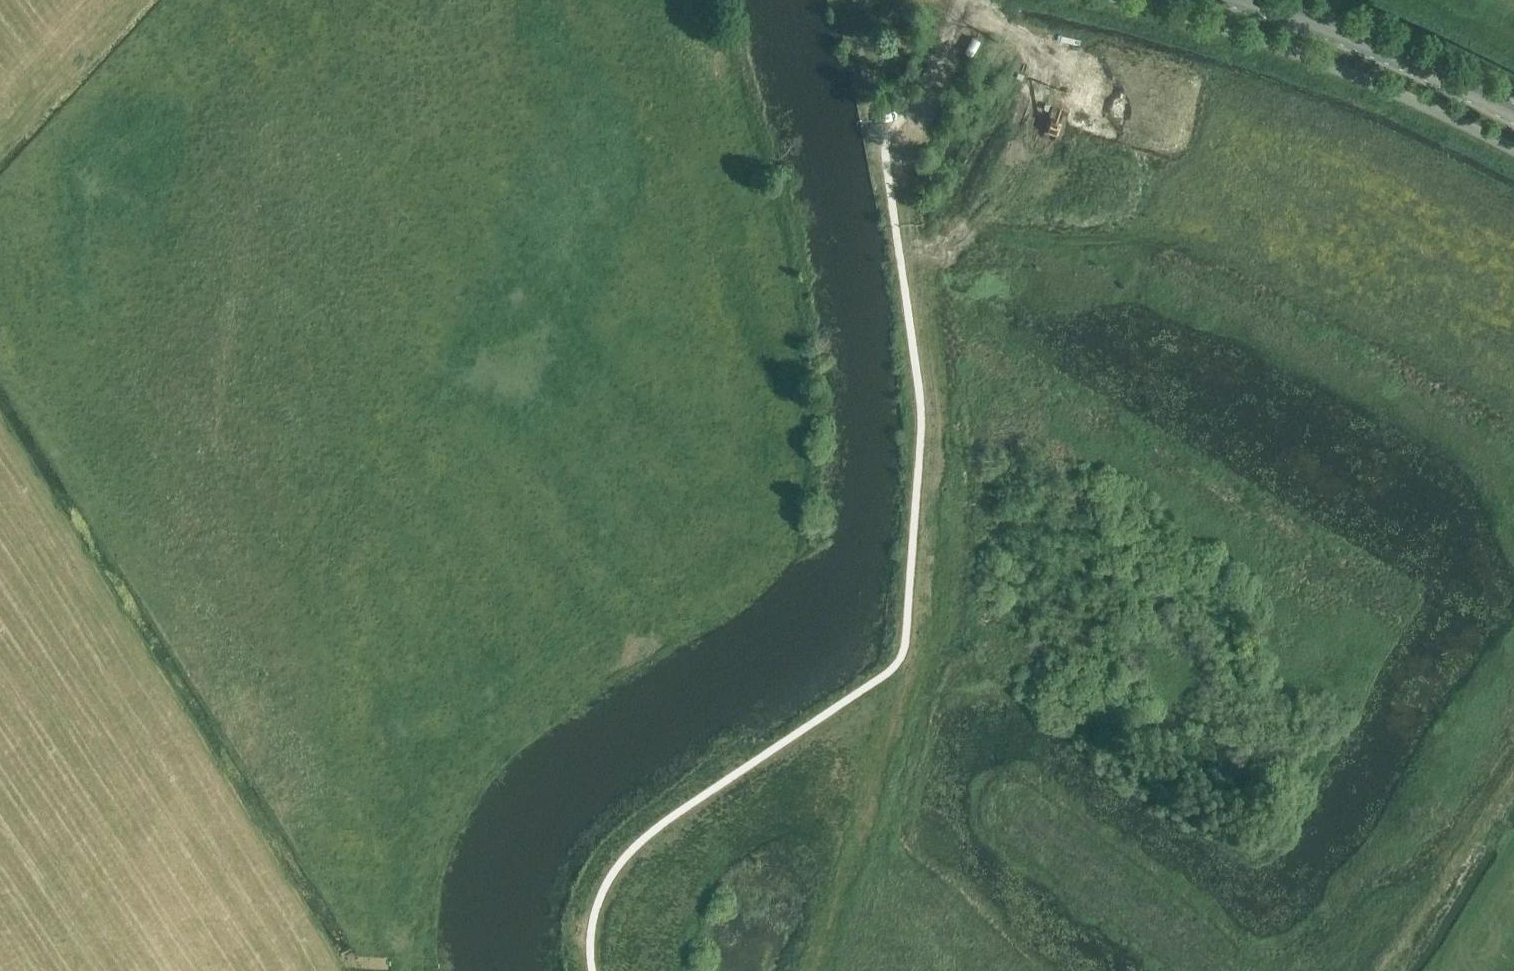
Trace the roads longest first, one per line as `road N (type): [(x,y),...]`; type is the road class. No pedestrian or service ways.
road 1 (tertiary): [(1513,113),(1374,48),(1240,0)]

